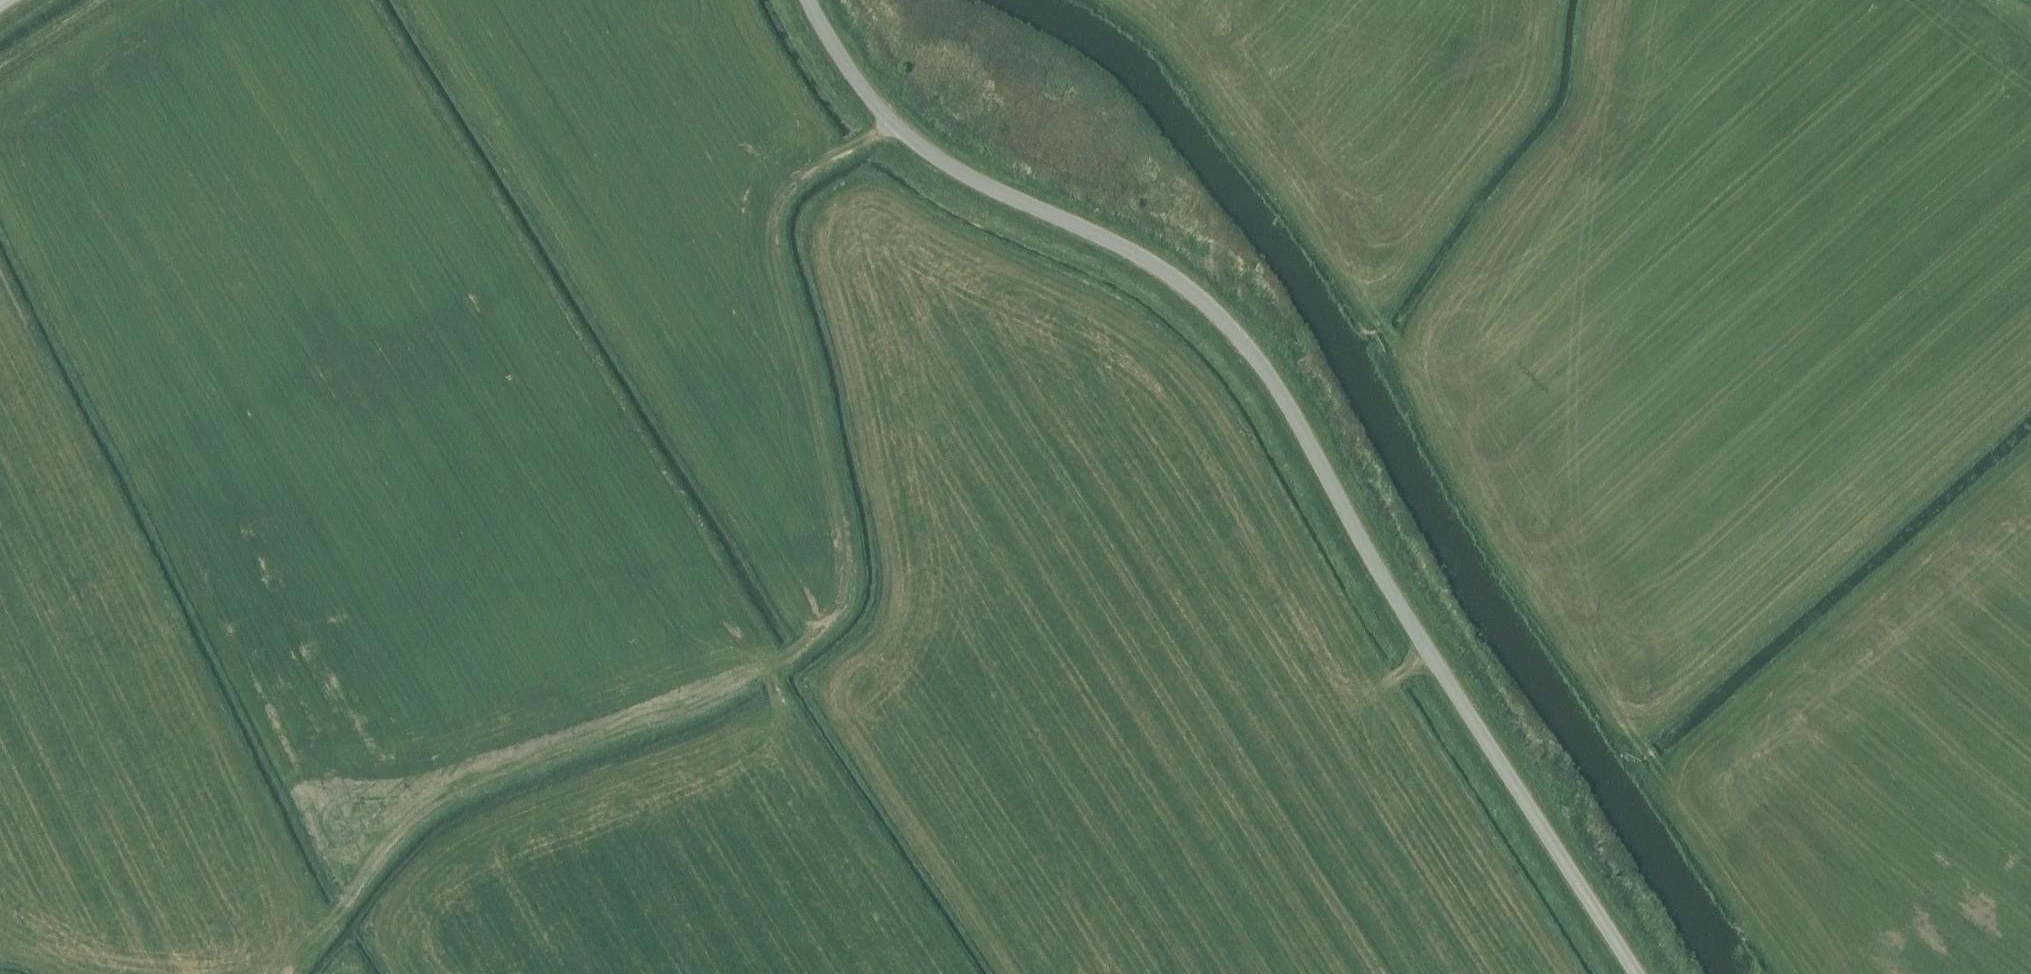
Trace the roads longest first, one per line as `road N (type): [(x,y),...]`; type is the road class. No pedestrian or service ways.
road 1 (unclassified): [(1637,973),(1253,355),(1177,283),(913,140),(841,63),(808,0)]

